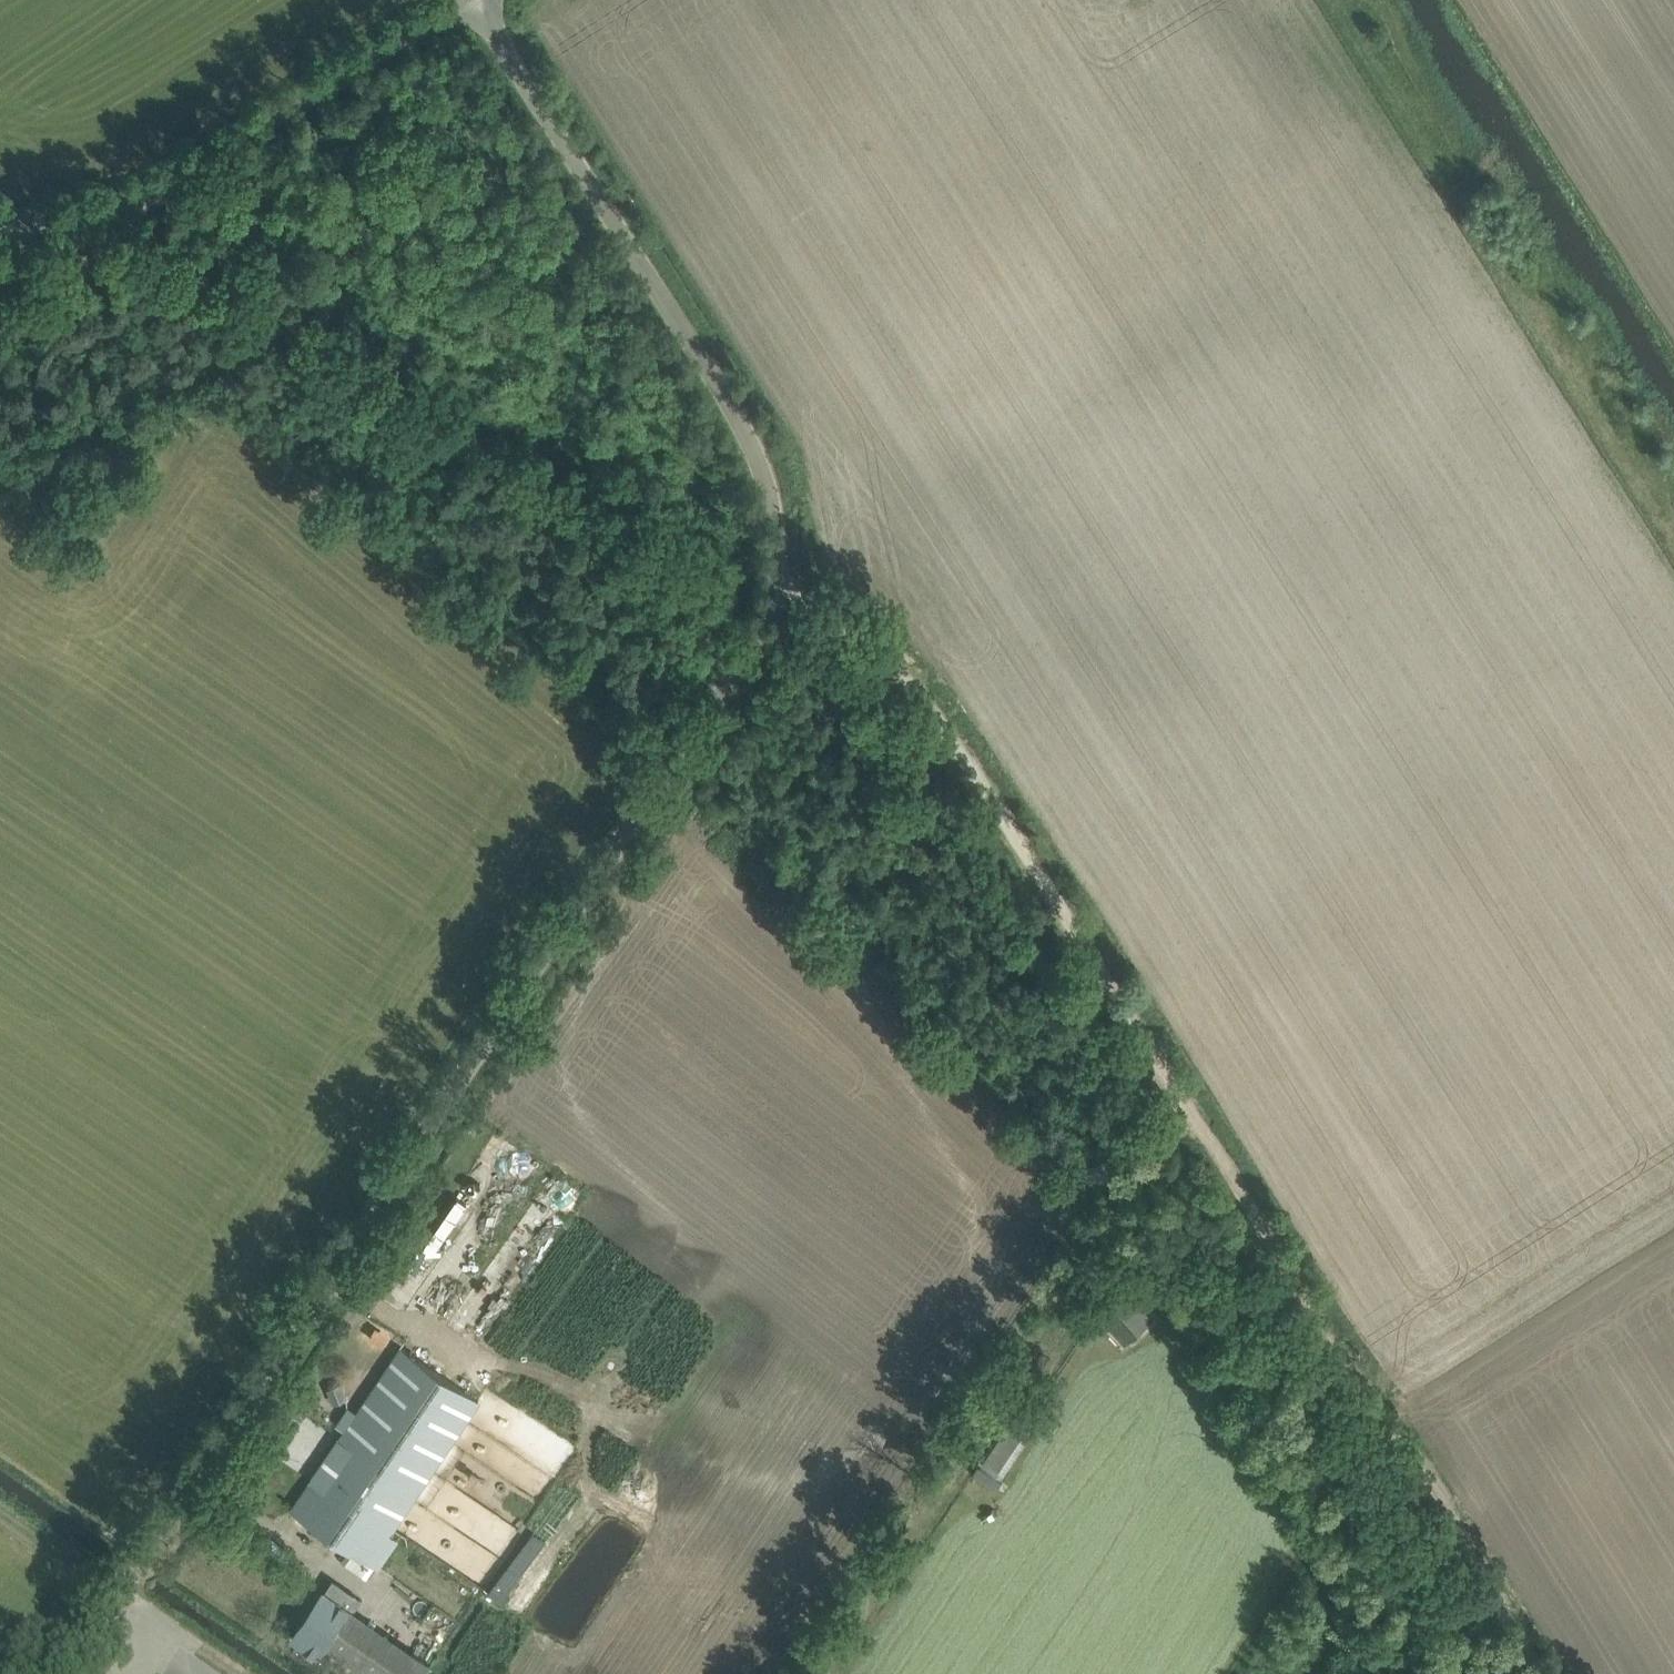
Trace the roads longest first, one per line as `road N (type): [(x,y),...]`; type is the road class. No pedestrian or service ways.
road 1 (unclassified): [(60,1673),(750,655),(774,581),(777,536),(758,457),(486,0)]
road 2 (track): [(774,581),(866,627),(931,678),(1191,1102)]
road 3 (track): [(1191,1102),(1543,1673)]
road 4 (unclassified): [(0,231),(48,238),(137,208),(463,0)]
road 5 (track): [(1191,1102),(1057,1300)]

